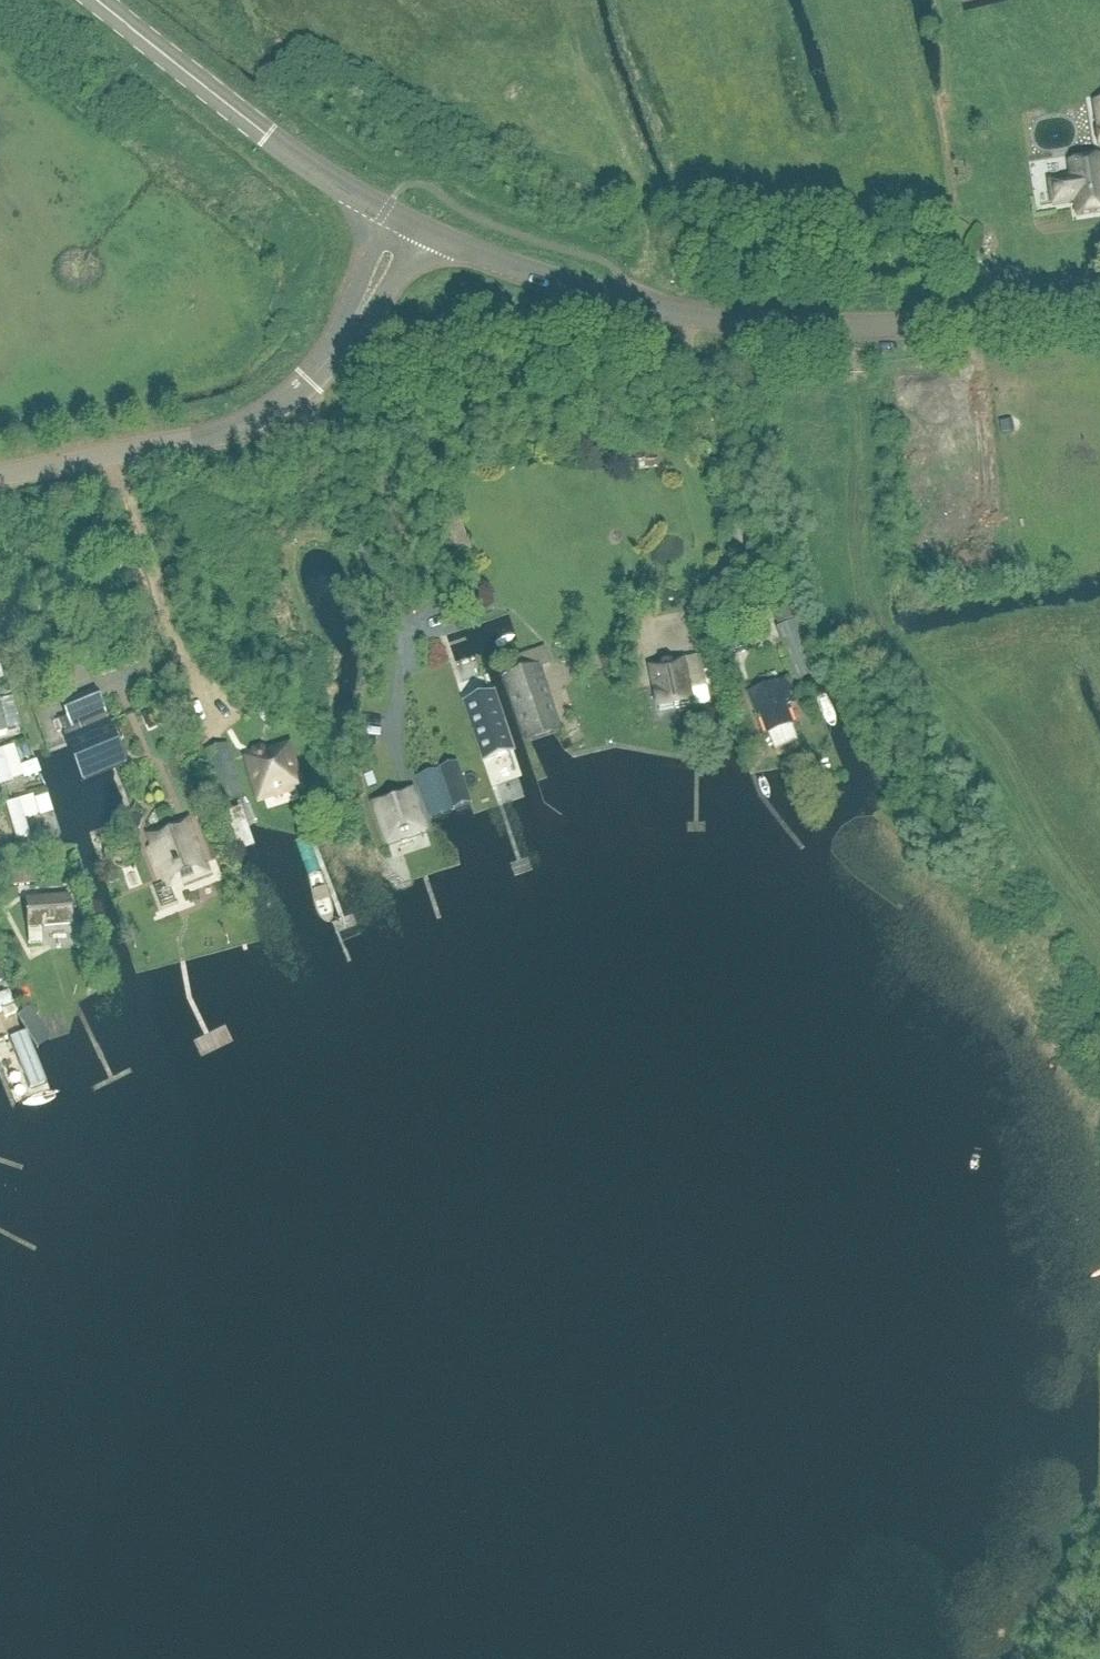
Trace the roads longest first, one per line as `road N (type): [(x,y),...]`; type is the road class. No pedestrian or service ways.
road 1 (tertiary): [(429,234),(565,287),(752,325),(938,325),(1099,303)]
road 2 (unclassified): [(0,478),(241,428),(308,381),(354,319)]
road 3 (tertiary): [(385,213),(267,137),(94,0)]
road 4 (track): [(113,457),(179,664),(204,692)]

